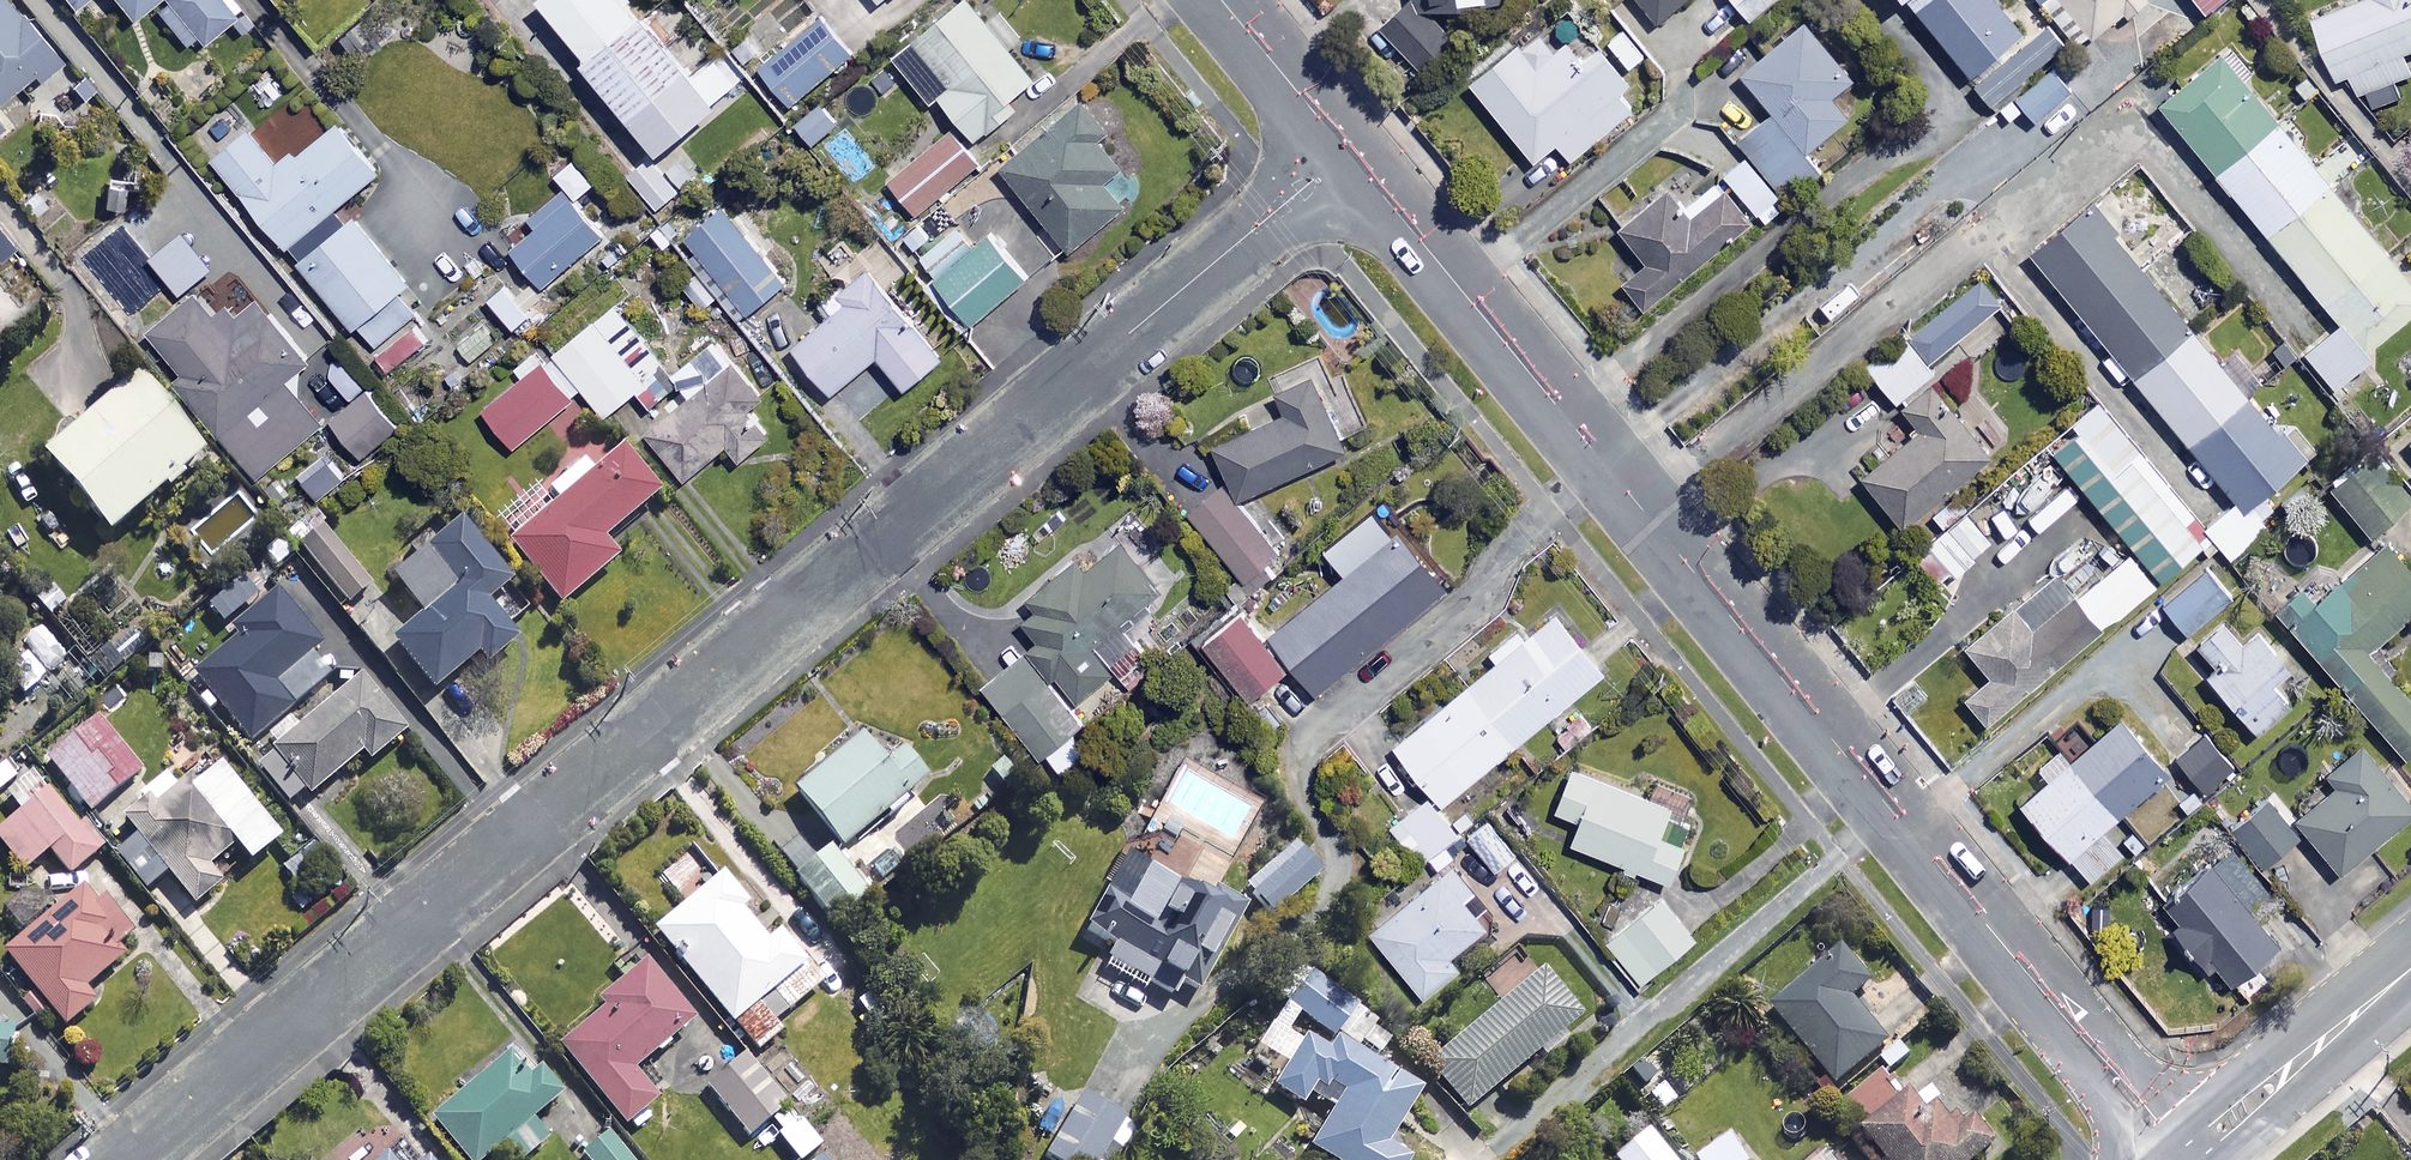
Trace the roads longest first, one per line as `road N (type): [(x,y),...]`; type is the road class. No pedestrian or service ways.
road 1 (residential): [(1346,153),(128,1159)]
road 2 (residential): [(2183,1159),(2029,984),(1346,153)]
road 3 (tertiary): [(2187,1159),(2410,969)]
road 4 (residential): [(1346,153),(1220,0)]

